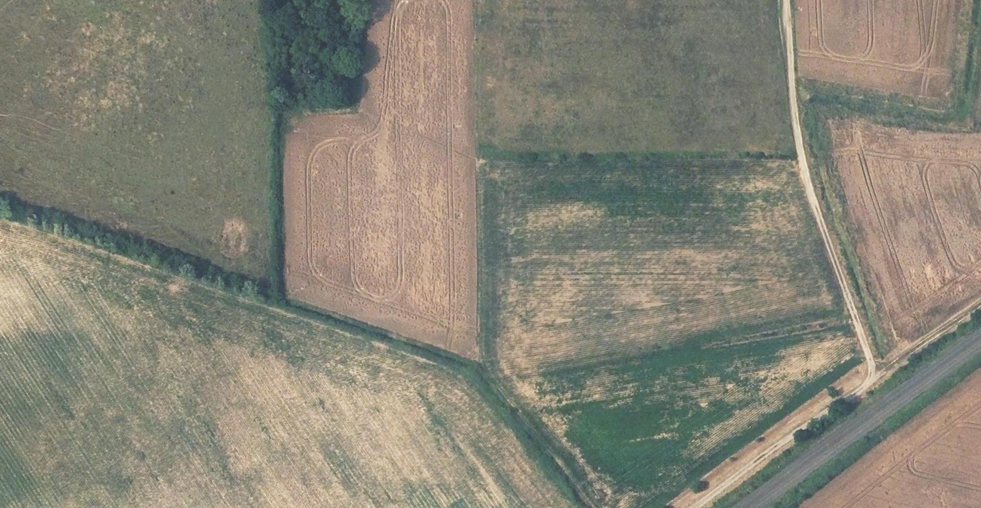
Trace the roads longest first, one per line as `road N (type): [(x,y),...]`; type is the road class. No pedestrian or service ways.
road 1 (track): [(693,507),(875,376),(801,154),(786,0)]
road 2 (track): [(980,304),(875,376)]

